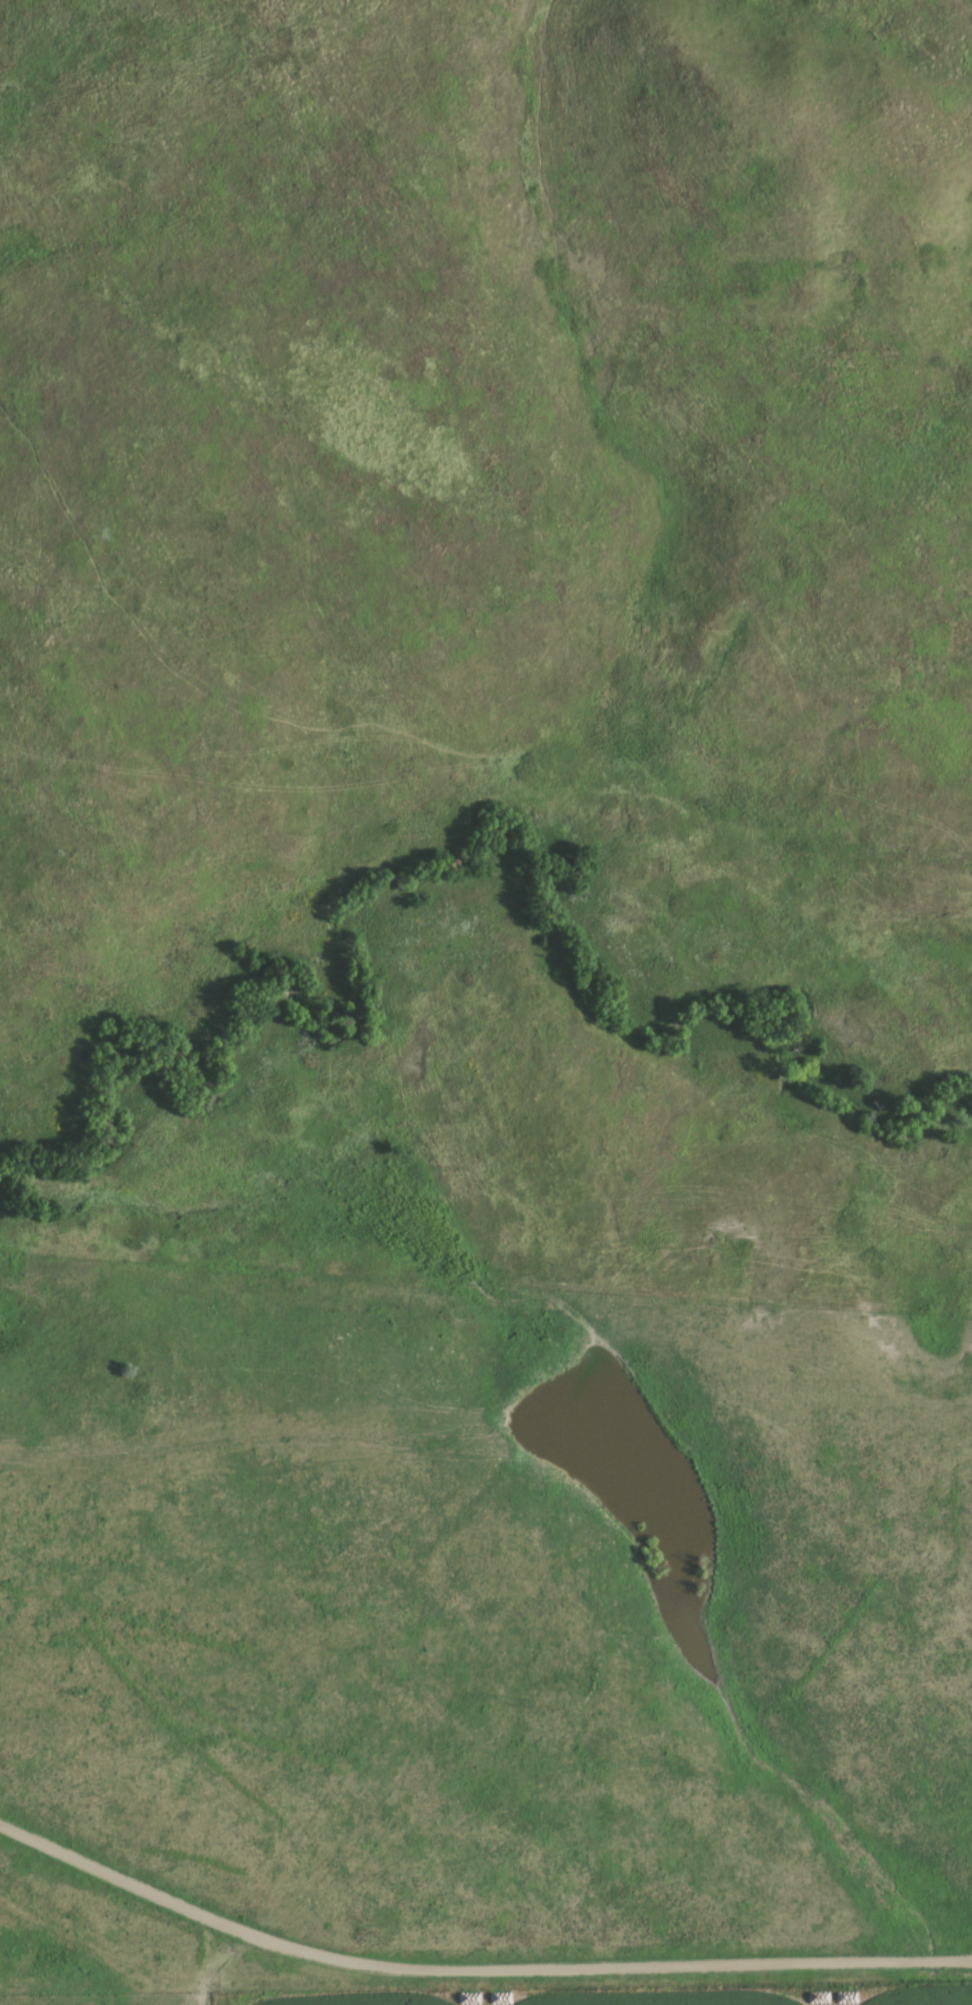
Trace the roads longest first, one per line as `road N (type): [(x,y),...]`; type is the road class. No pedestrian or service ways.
road 1 (residential): [(971,1957),(375,1966),(285,1947),(0,1824)]

